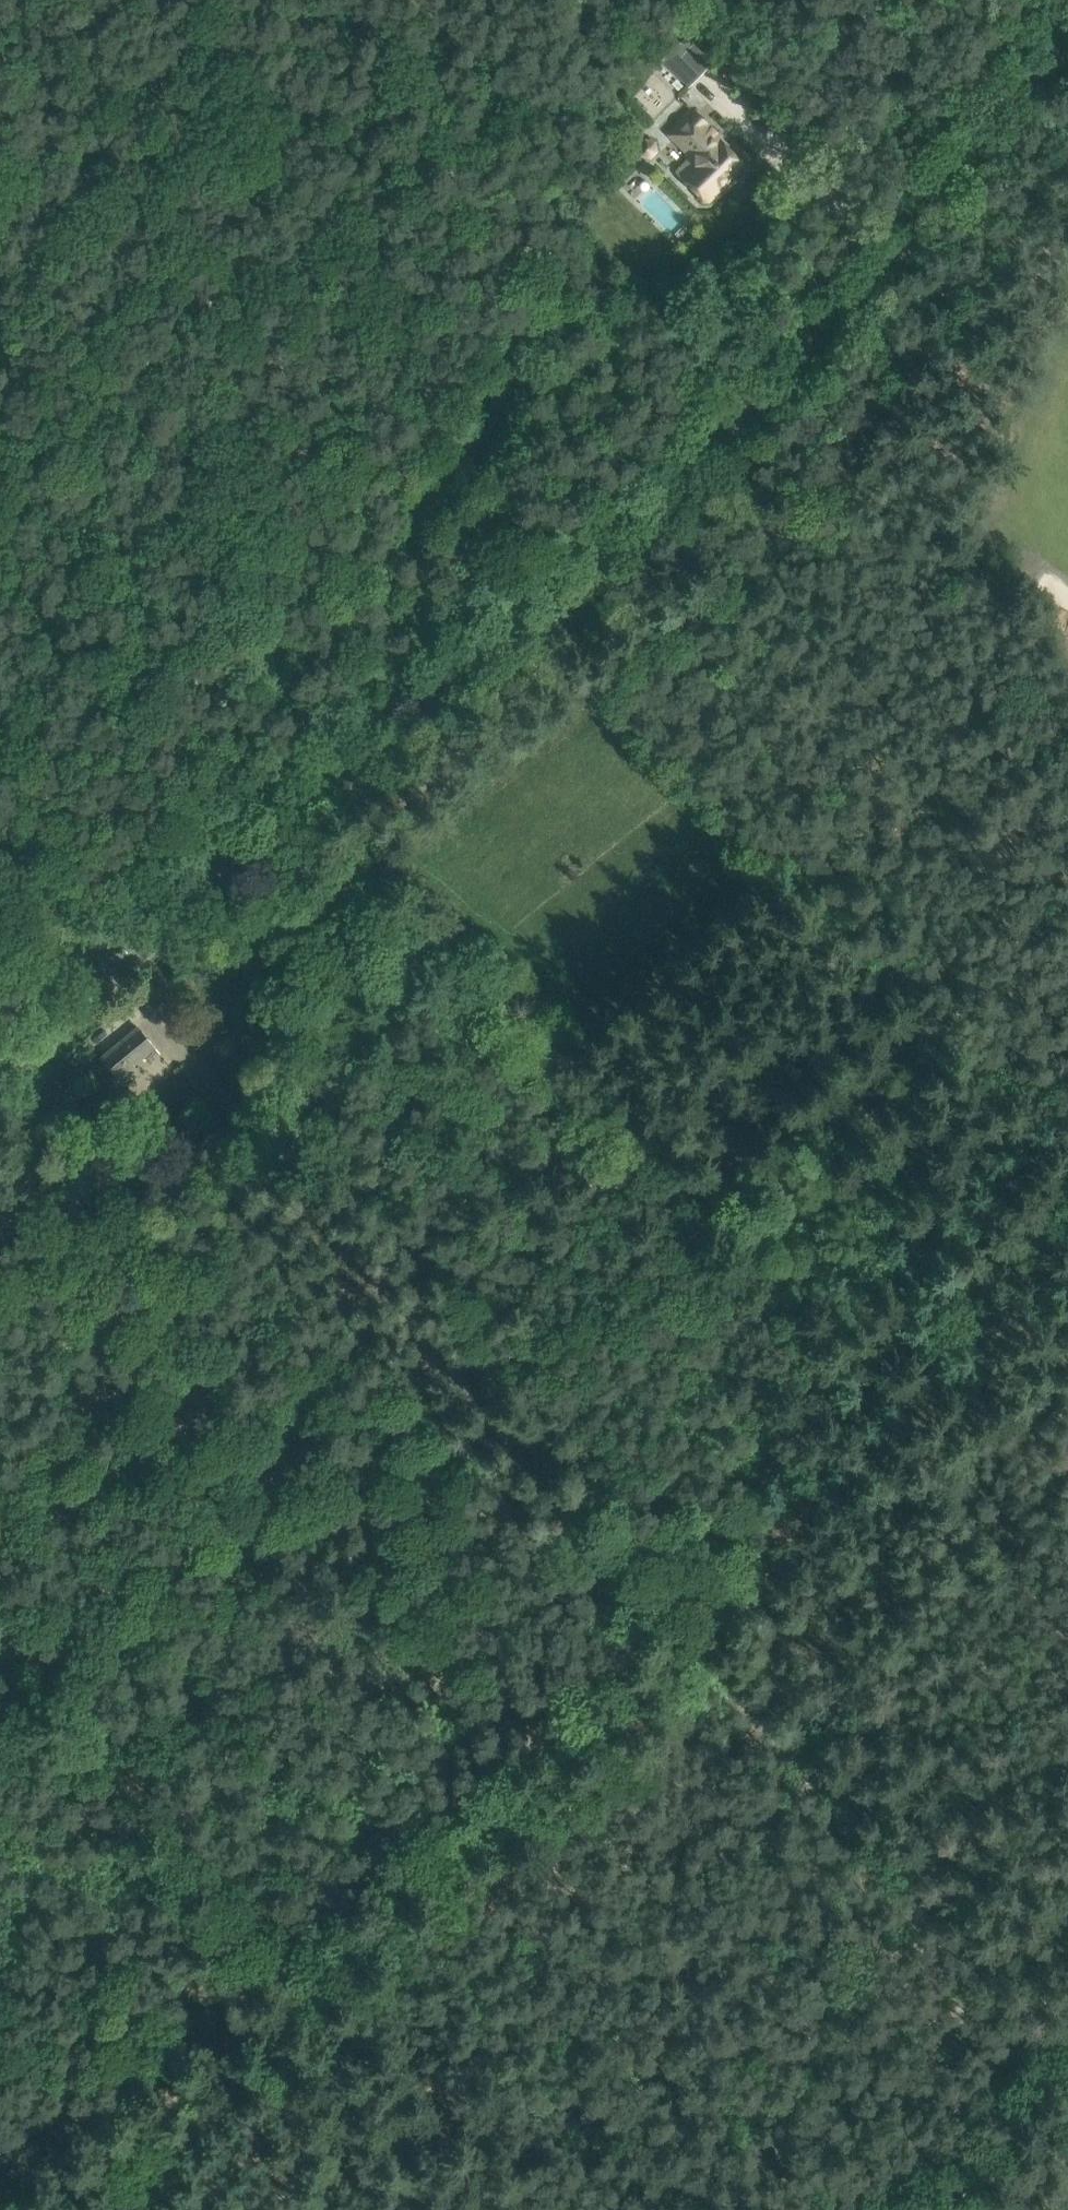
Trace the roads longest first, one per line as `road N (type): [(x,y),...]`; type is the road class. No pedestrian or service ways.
road 1 (secondary): [(0,1069),(683,492),(749,428),(884,264),(1067,13)]

